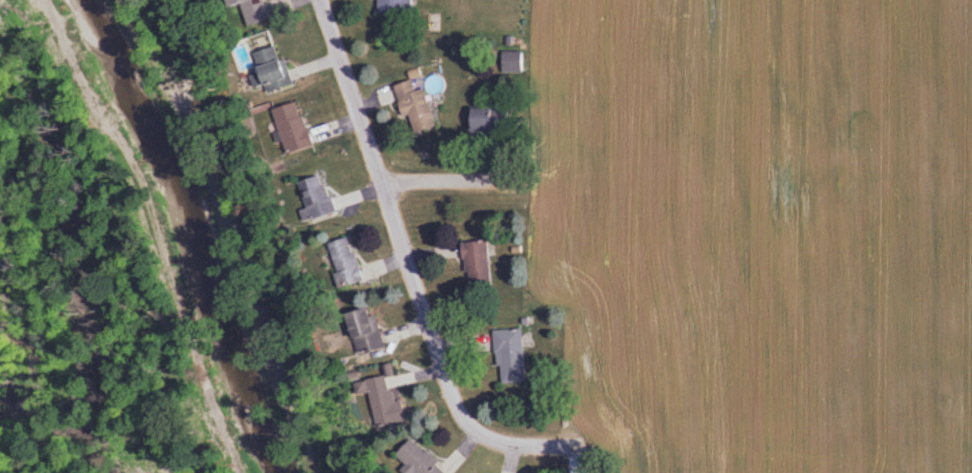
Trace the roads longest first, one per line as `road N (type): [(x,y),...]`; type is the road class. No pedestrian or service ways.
road 1 (residential): [(321,0),(451,398),(472,428)]
road 2 (residential): [(380,181),(525,182)]

